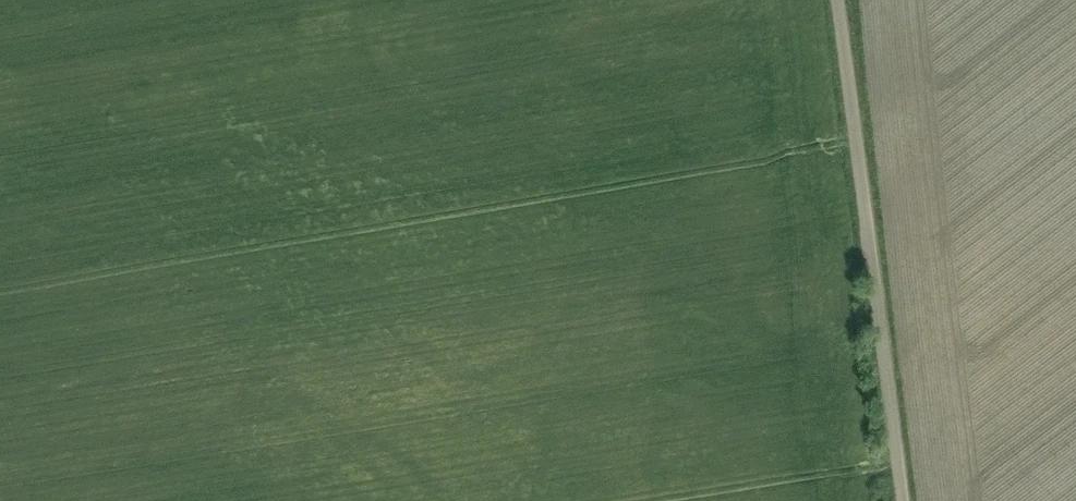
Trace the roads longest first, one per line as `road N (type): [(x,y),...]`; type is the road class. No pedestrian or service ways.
road 1 (track): [(839,0),(903,500)]

